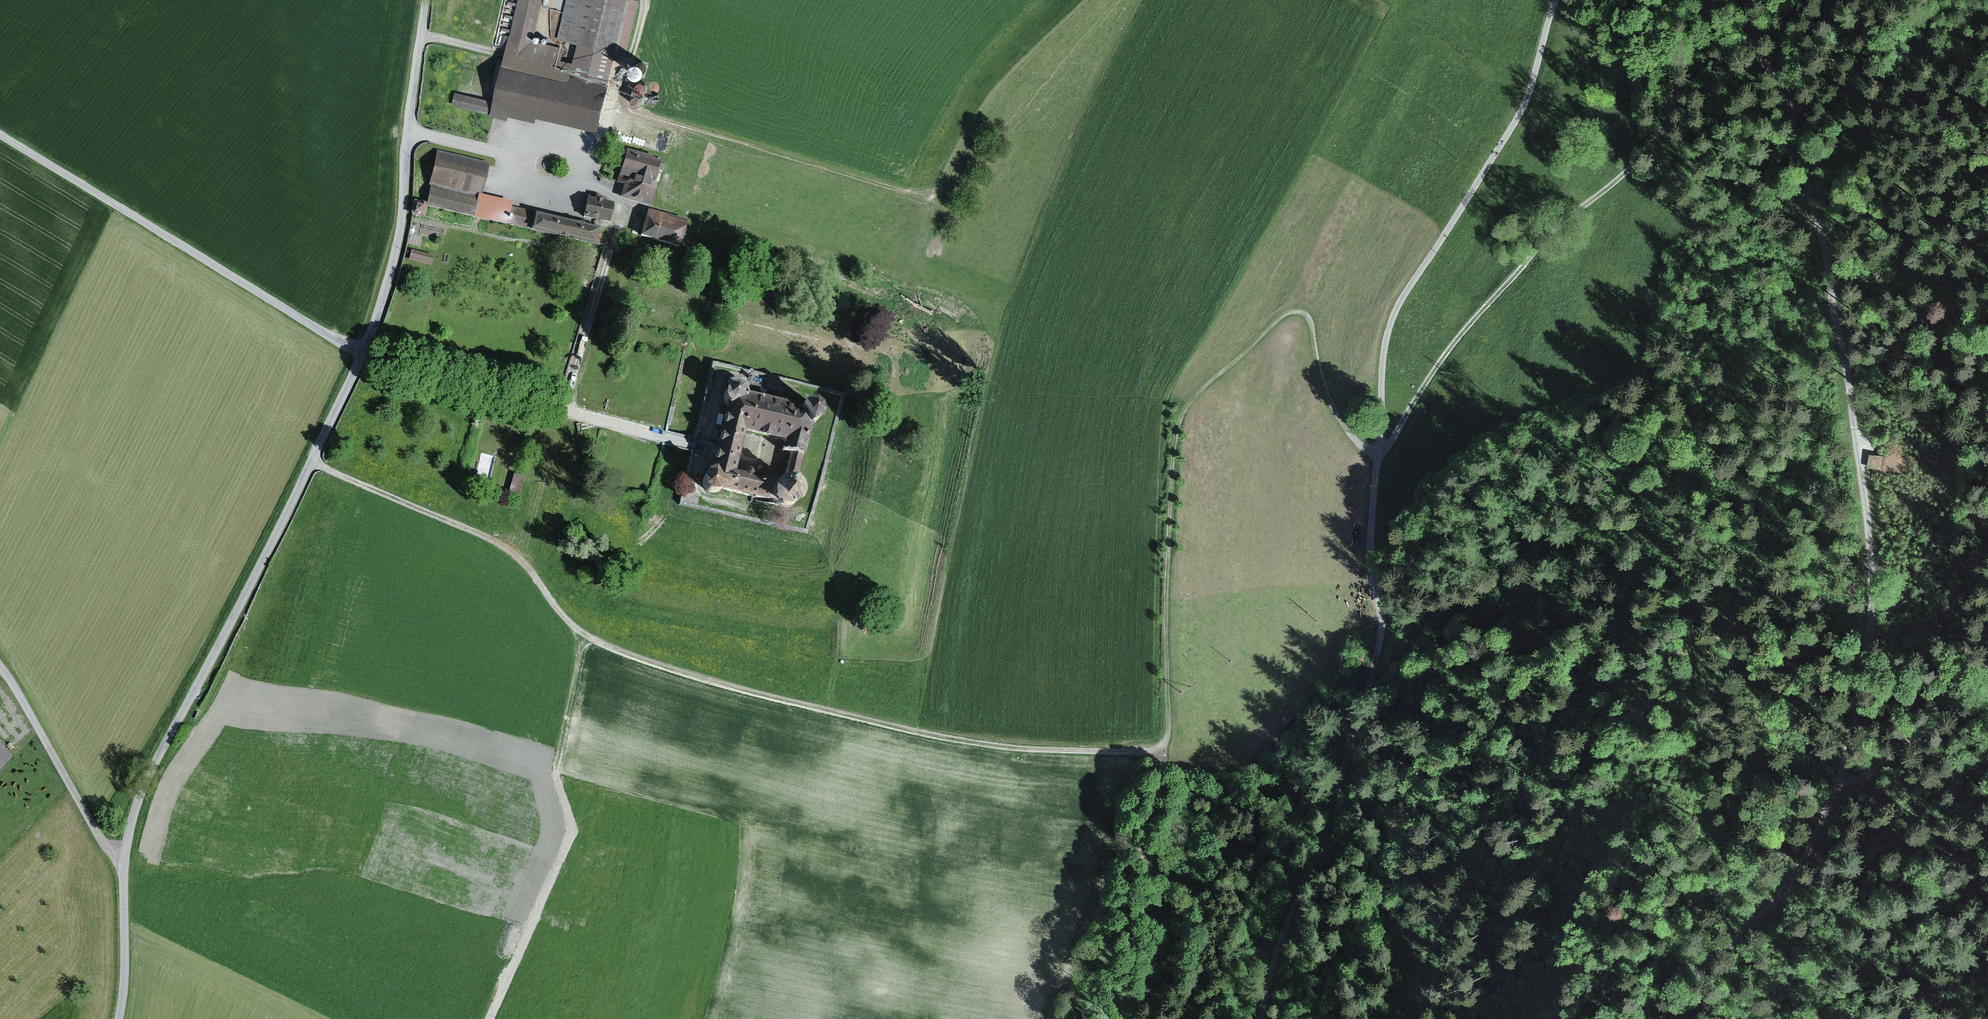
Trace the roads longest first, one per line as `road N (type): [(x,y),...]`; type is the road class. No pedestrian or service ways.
road 1 (track): [(1377,455),(1353,438),(1322,382),(1312,323),(1300,313),(1287,314),(1186,412),(1169,576),(1168,734),(1160,749),(1145,753),(985,744),(641,658),(584,634),(512,549),(312,460)]
road 2 (track): [(1745,0),(1756,50),(1815,171),(1866,518),(1866,595),(1850,765),(1789,886),(1676,1018)]
road 3 (unclassified): [(120,1018),(132,817),(364,351)]
road 4 (track): [(1381,625),(1372,548),(1393,314),(1518,119),(1557,0)]
road 5 (track): [(1086,0),(998,86),(932,199),(614,108),(585,161)]
road 6 (track): [(1377,455),(1450,345),(1633,166),(1693,66),(1704,0)]
road 7 (unclassified): [(0,131),(364,351)]
road 8 (track): [(1260,1018),(1369,688),(1381,625)]
road 9 (unclassified): [(364,351),(403,220),(427,0)]
road 10 (track): [(125,860),(96,832),(0,666)]
road 11 (track): [(1850,765),(1922,733),(1987,646)]
road 12 (track): [(491,1018),(547,879)]
road 13 (track): [(707,0),(842,54)]

